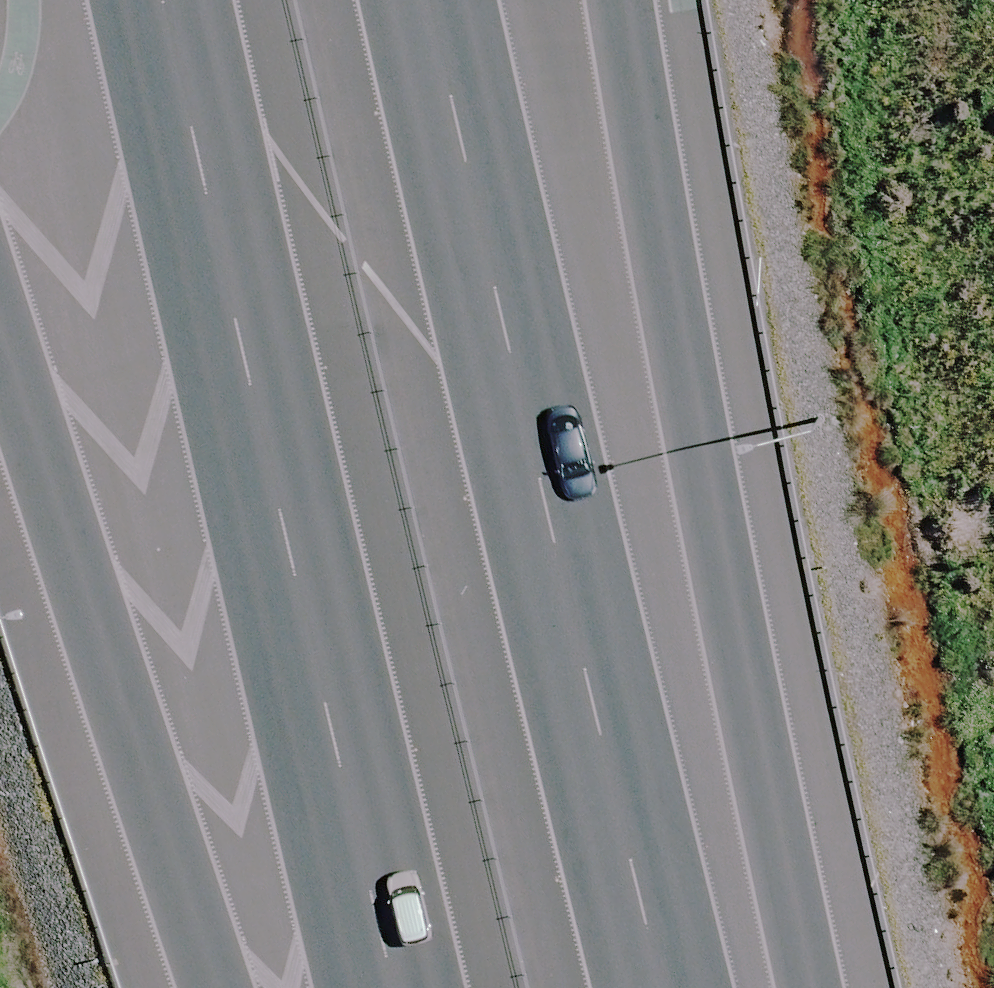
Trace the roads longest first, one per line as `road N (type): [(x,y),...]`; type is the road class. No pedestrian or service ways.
road 1 (motorway): [(414,987),(158,0)]
road 2 (motorway): [(433,0),(660,987)]
road 3 (motorway): [(620,0),(802,987)]
road 4 (motorway): [(217,987),(0,316)]

